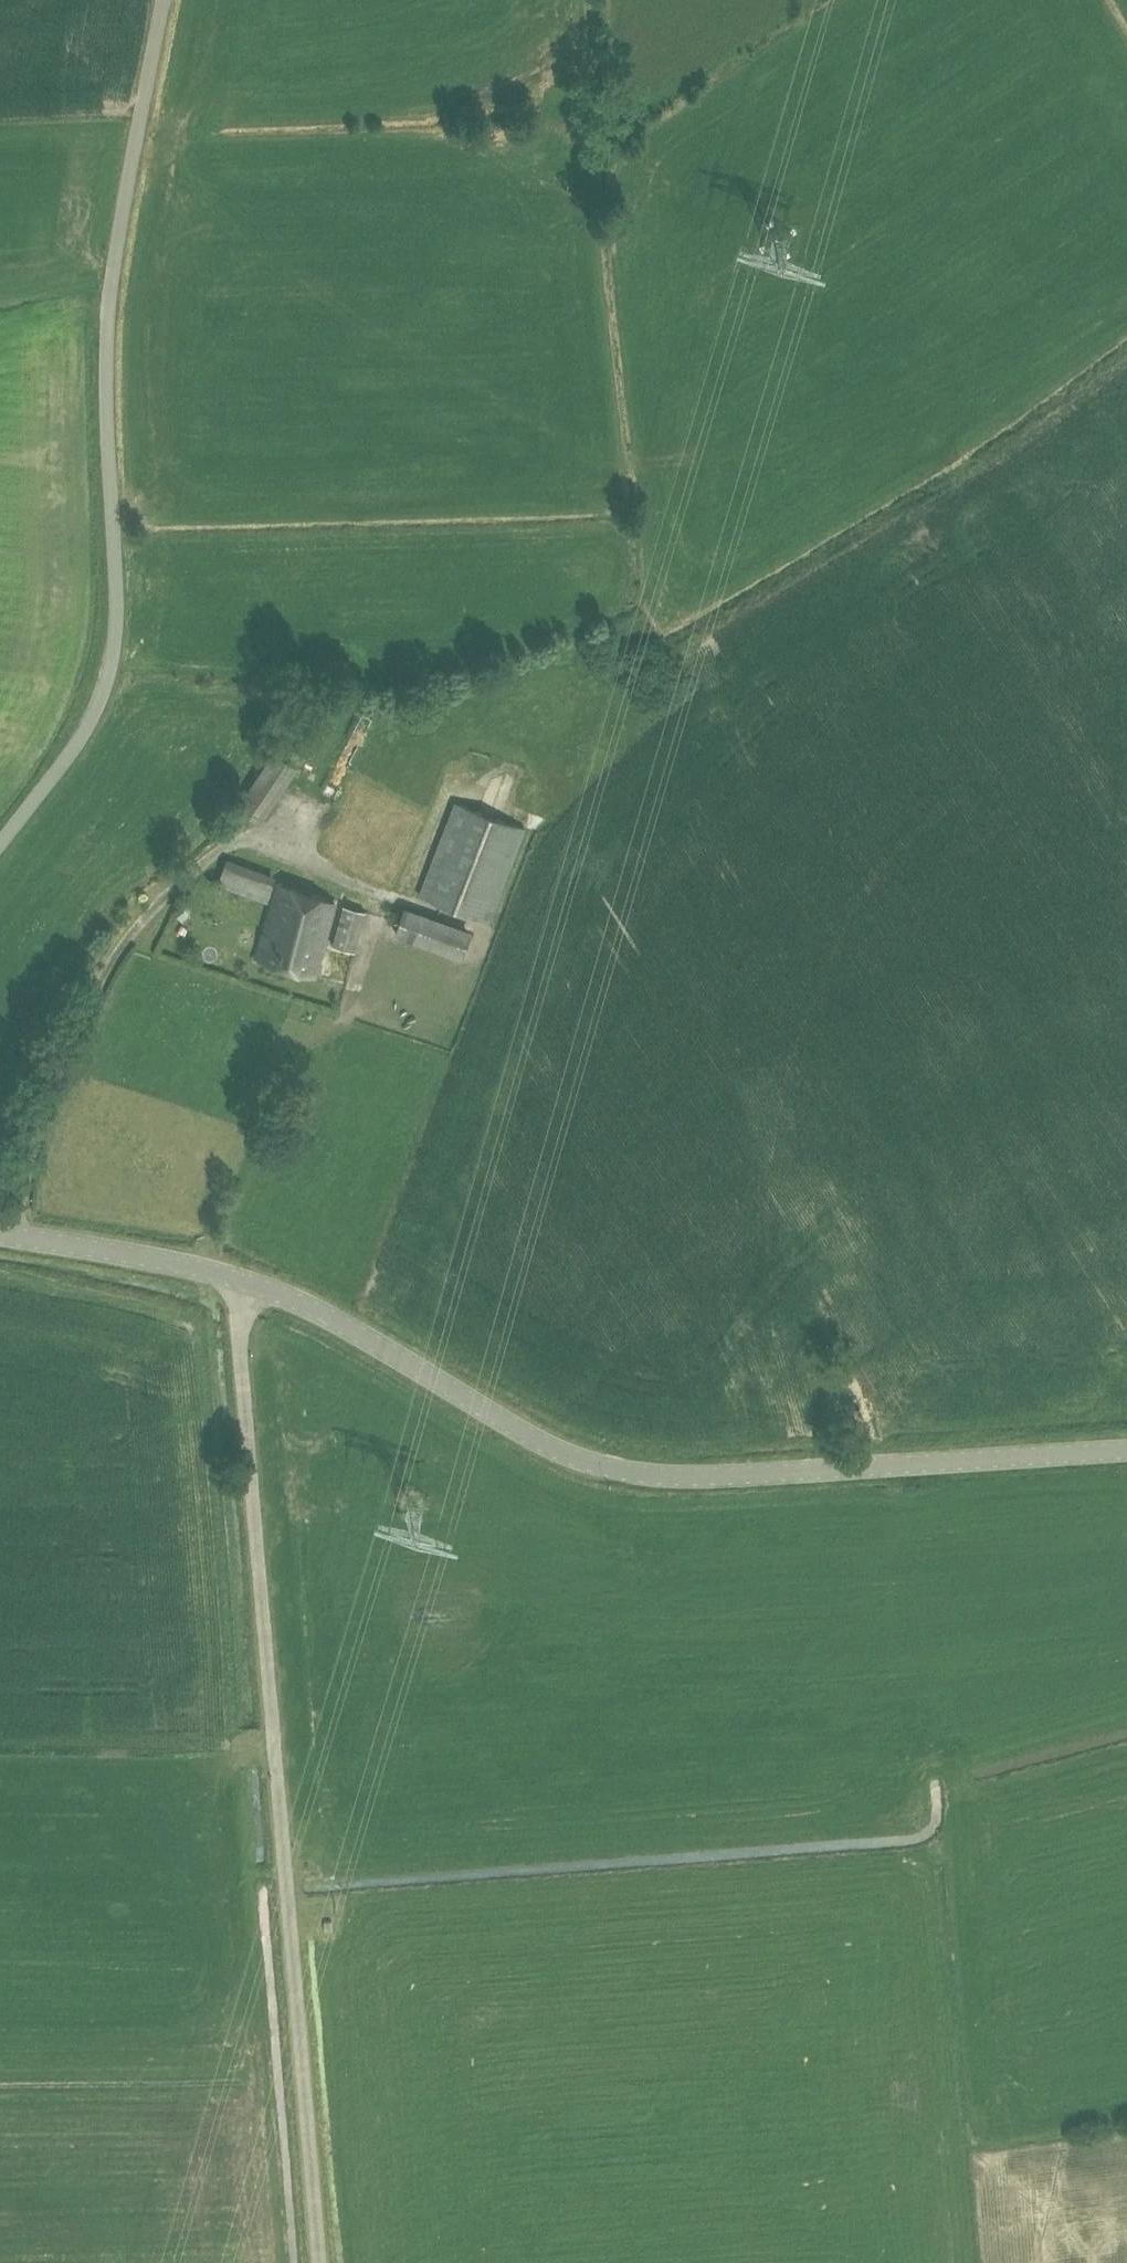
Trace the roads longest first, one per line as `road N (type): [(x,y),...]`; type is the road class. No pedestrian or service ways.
road 1 (unclassified): [(1126,1450),(627,1478),(577,1464),(279,1296),(155,1259),(0,1234)]
road 2 (unclassified): [(0,839),(78,740),(112,676),(121,610),(106,411),(109,296),(166,0)]

